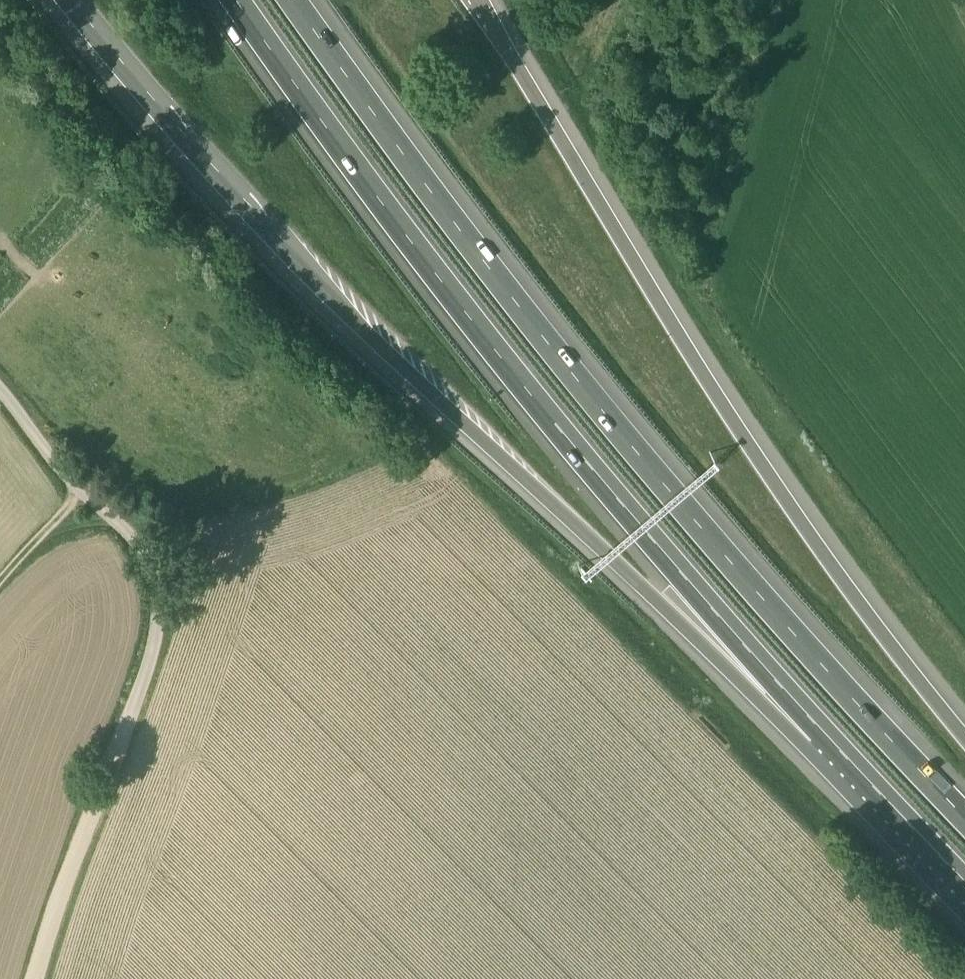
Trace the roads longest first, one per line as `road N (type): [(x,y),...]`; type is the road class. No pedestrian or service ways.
road 1 (motorway): [(73,0),(252,216),(369,335),(640,594),(906,830)]
road 2 (motorway): [(235,0),(327,135),(591,474),(906,830)]
road 3 (motorway): [(964,818),(700,526),(513,297),(297,0)]
road 4 (motorway): [(964,745),(724,398),(476,0)]
road 5 (unclassified): [(108,766),(159,630),(156,585),(135,540),(0,390)]
road 6 (track): [(34,978),(108,766)]
road 7 (track): [(86,493),(0,579)]

